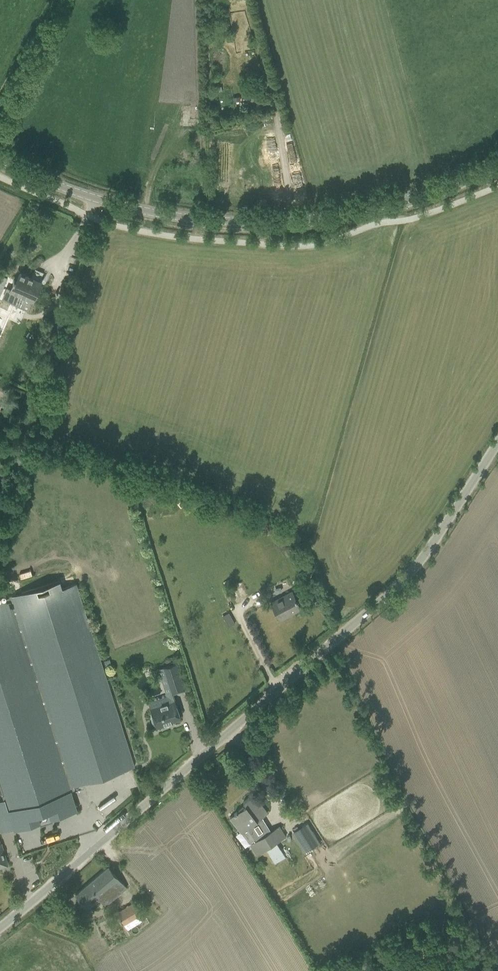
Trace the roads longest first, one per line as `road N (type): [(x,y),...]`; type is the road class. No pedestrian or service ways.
road 1 (tertiary): [(0,923),(320,662),(433,553),(497,444)]
road 2 (tertiary): [(497,164),(393,206),(292,223),(219,222),(119,208),(0,158)]

